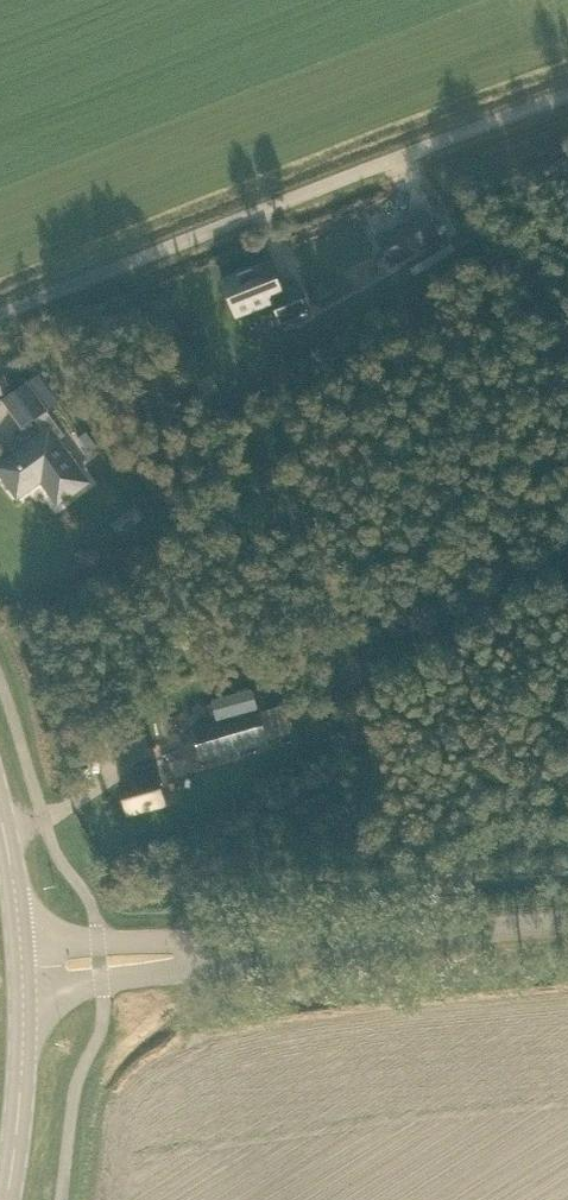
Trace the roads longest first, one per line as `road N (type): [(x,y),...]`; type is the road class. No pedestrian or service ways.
road 1 (unclassified): [(0,315),(567,95)]
road 2 (tertiary): [(213,951),(567,921)]
road 3 (secondary): [(6,1199),(23,1073),(23,990)]
road 4 (tertiary): [(23,990),(175,970),(213,951)]
road 5 (tertiary): [(213,951),(172,938),(21,945)]

